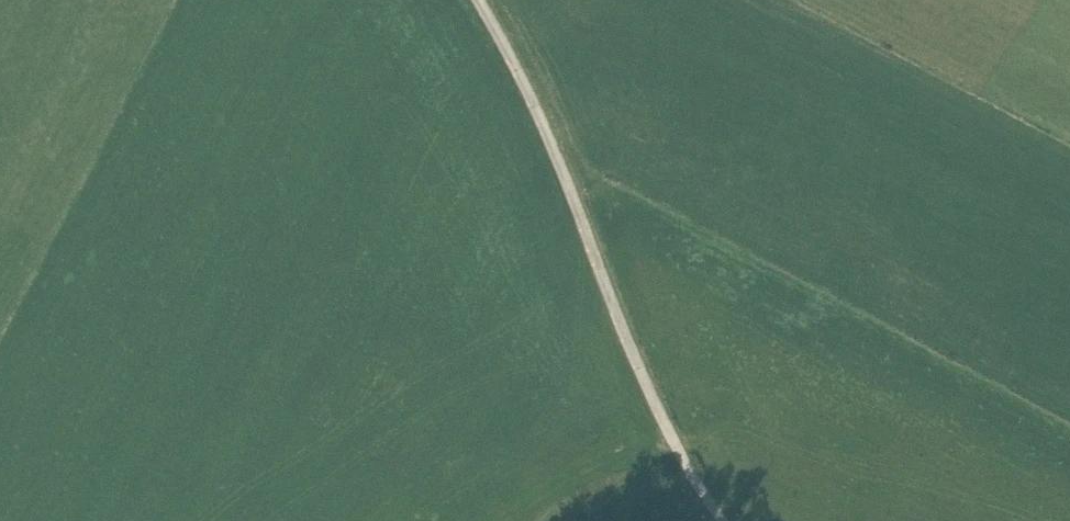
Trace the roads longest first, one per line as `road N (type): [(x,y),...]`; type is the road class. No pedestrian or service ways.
road 1 (track): [(478,0),(553,147),(663,422),(723,520)]

